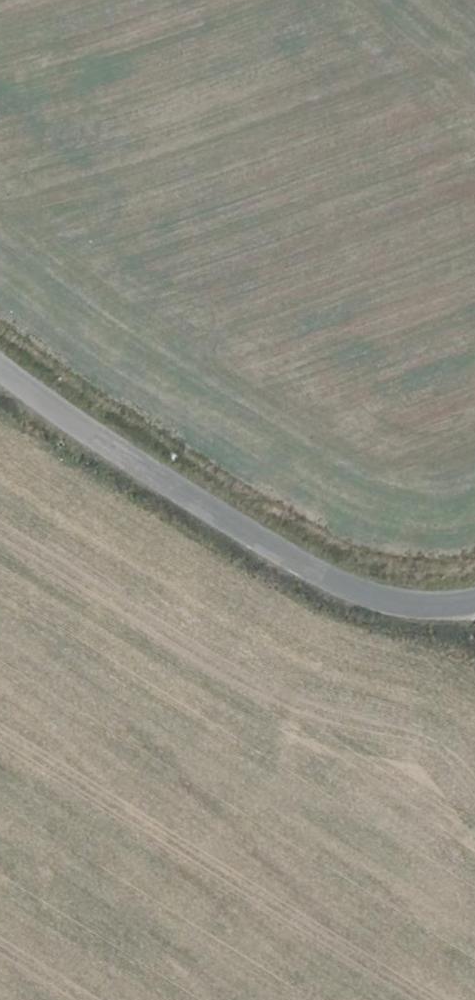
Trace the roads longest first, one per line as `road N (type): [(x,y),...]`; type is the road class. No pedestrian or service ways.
road 1 (unclassified): [(0,374),(323,586),(416,607),(474,605)]

